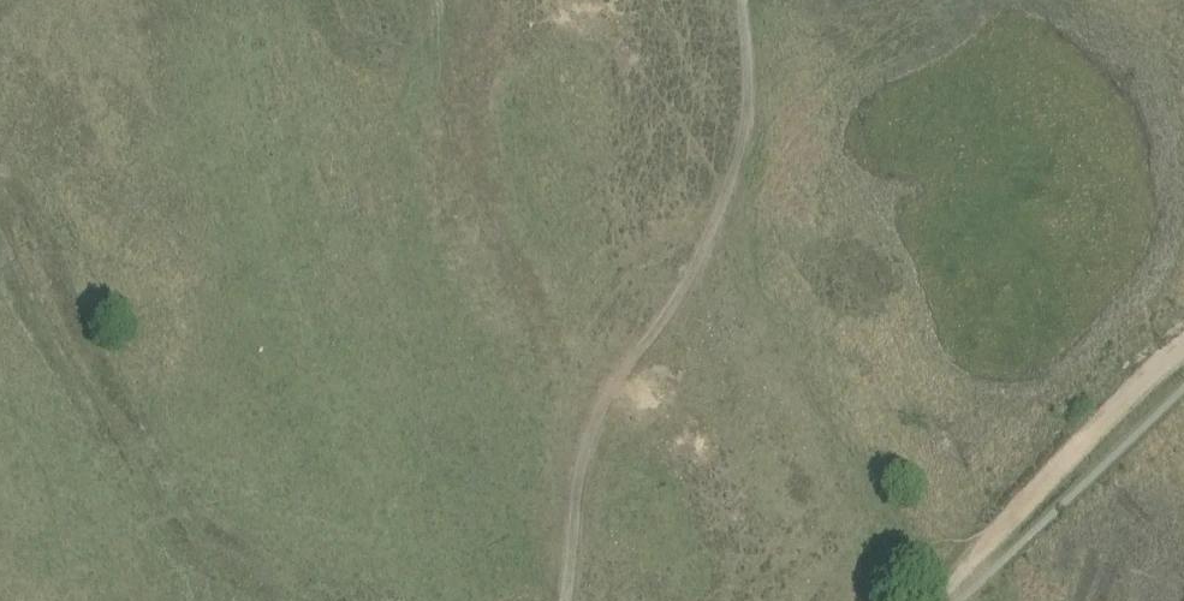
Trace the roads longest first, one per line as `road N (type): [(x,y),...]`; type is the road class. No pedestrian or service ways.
road 1 (track): [(1183,349),(933,600)]

